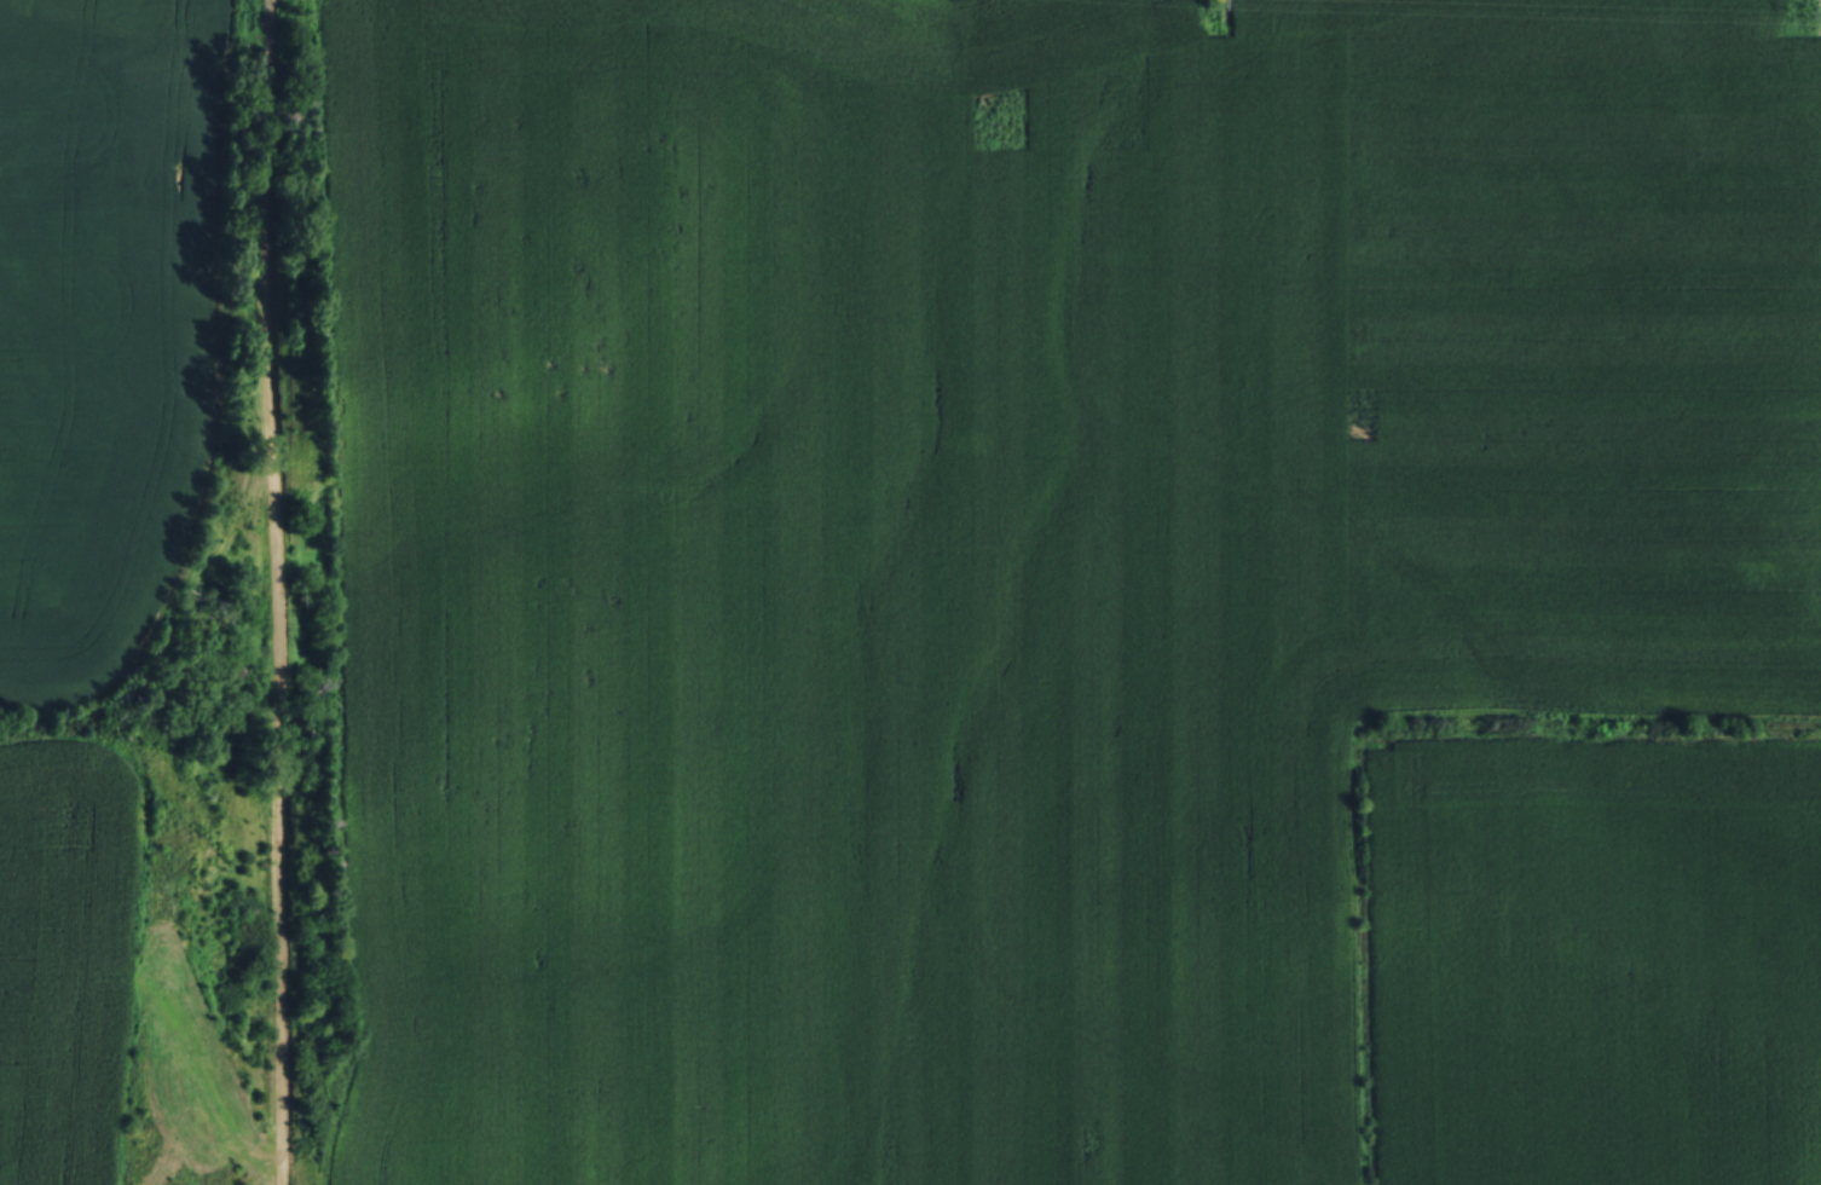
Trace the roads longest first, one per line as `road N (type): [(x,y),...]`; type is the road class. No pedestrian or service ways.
road 1 (residential): [(281,1184),(281,629),(264,356),(268,0)]

